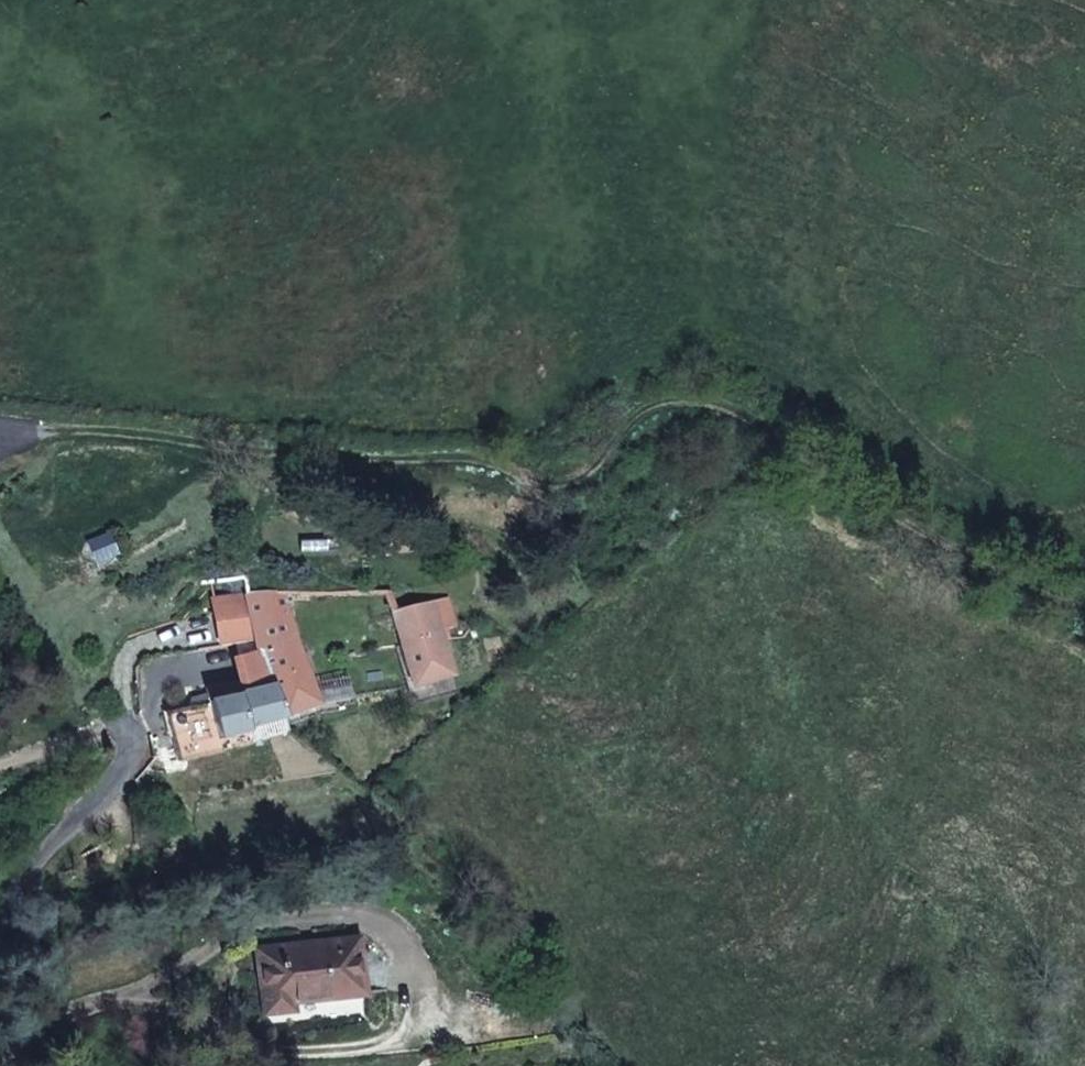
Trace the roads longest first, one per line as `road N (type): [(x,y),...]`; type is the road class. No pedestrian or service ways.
road 1 (unclassified): [(0,927),(23,888),(130,762)]

